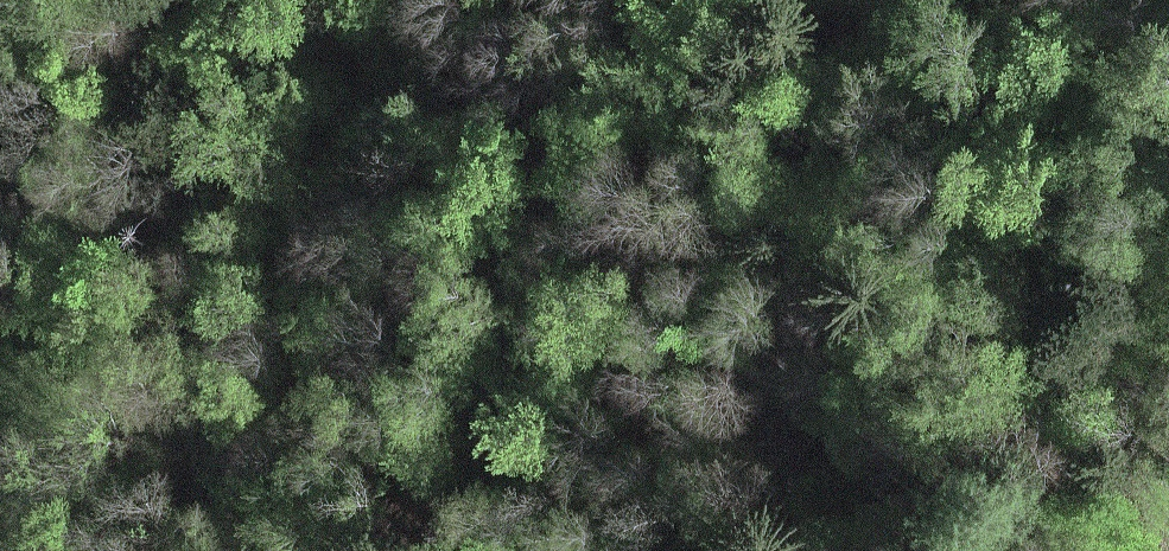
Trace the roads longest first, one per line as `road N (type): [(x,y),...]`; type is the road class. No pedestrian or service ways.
road 1 (track): [(632,0),(521,239),(446,550)]
road 2 (track): [(798,550),(779,419),(781,236),(839,34),(858,0)]
road 3 (track): [(233,550),(189,248),(192,0)]

